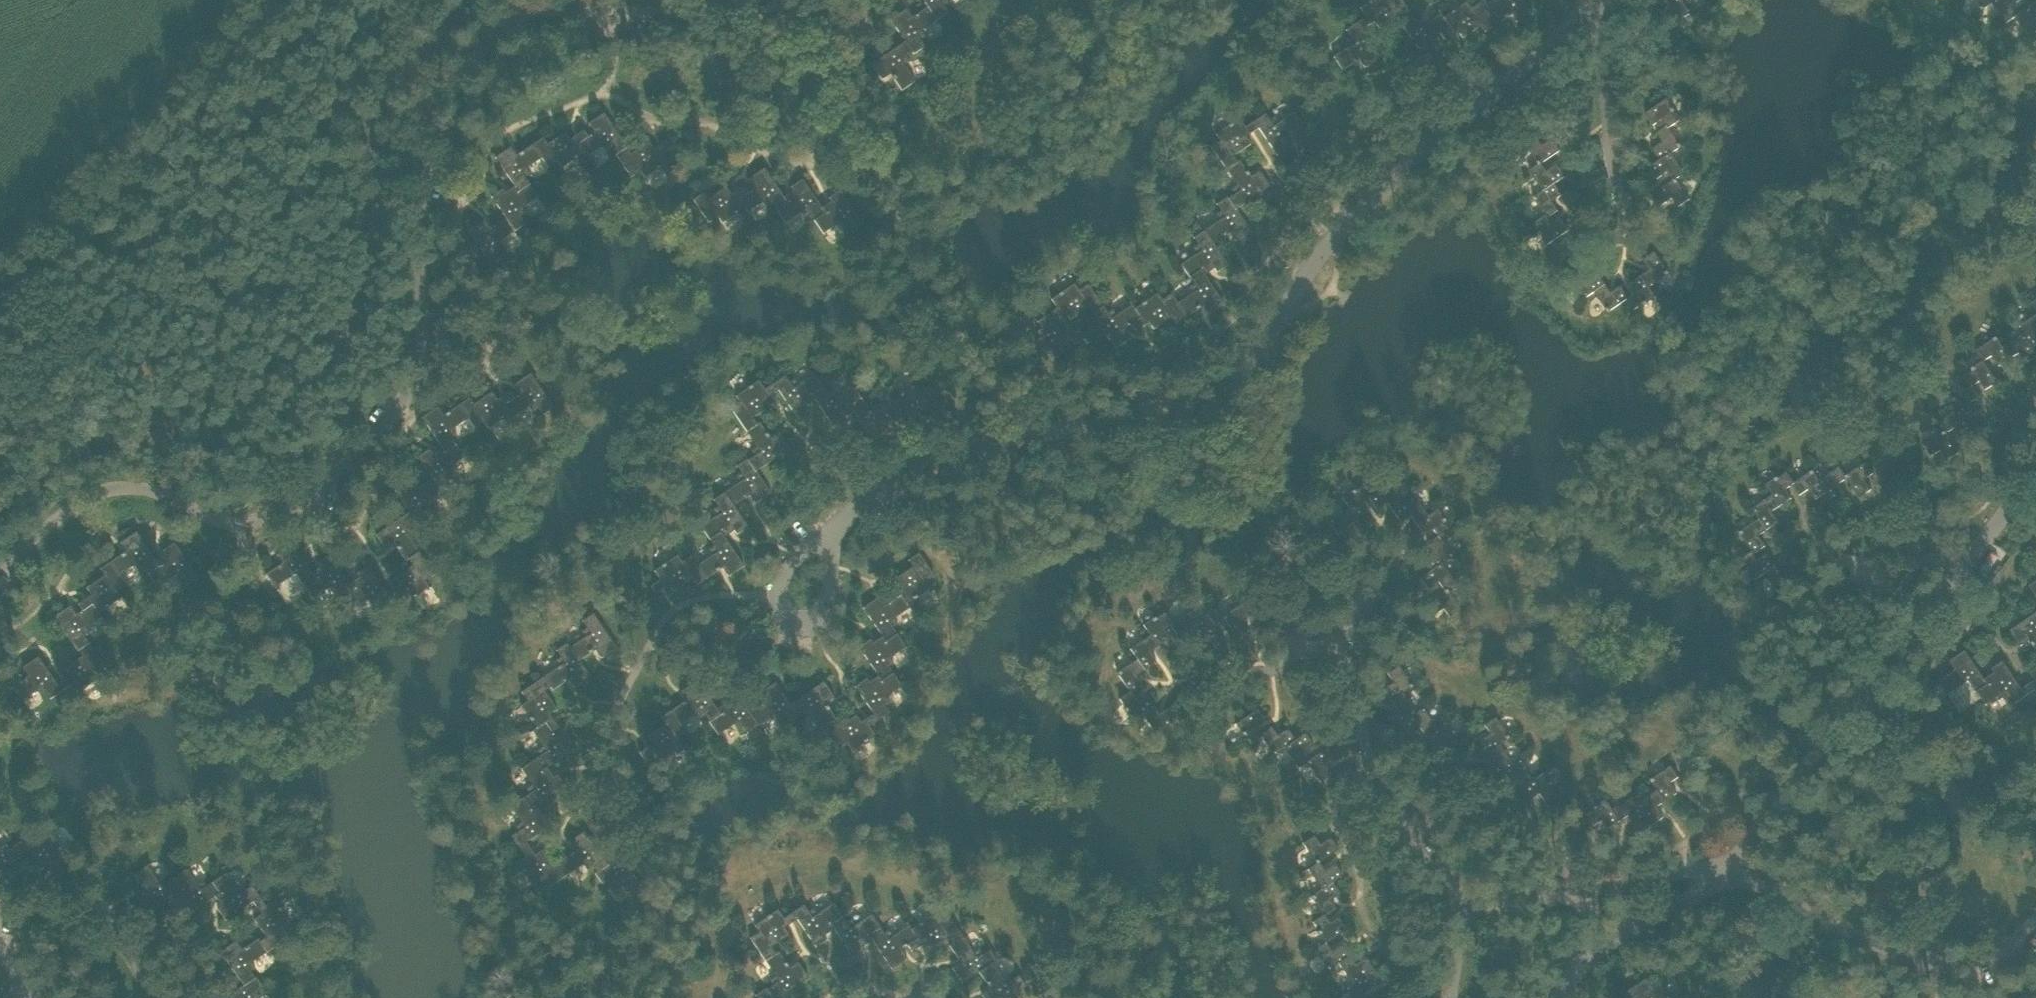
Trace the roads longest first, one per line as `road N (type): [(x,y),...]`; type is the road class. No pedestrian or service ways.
road 1 (track): [(265,0),(236,42),(0,286)]

